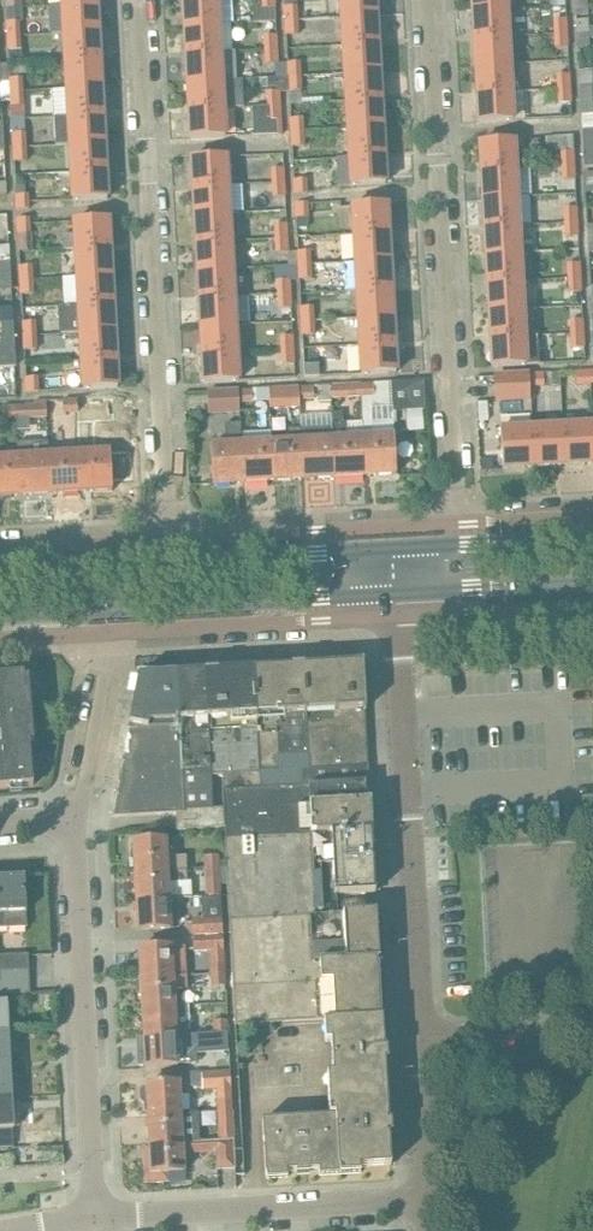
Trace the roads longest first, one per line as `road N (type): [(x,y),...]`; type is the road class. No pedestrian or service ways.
road 1 (residential): [(174,538),(143,0)]
road 2 (residential): [(457,524),(428,0)]
road 3 (unclassified): [(419,1035),(400,613)]
road 4 (residential): [(91,1222),(76,817)]
road 5 (secondary): [(399,549),(0,571)]
road 6 (secondary): [(40,615),(399,592)]
road 7 (residential): [(91,1222),(430,1200)]
road 8 (residential): [(116,630),(400,613)]
road 9 (residential): [(457,524),(174,538)]
road 10 (secondary): [(592,537),(399,549)]
road 11 (secondary): [(399,592),(592,581)]
road 12 (residential): [(400,613),(592,603)]
road 13 (residential): [(76,817),(116,630)]
road 14 (residential): [(174,538),(0,549)]
road 15 (residential): [(419,1035),(592,1027)]
road 16 (unclassified): [(430,1200),(419,1035)]
road 17 (residential): [(592,516),(457,524)]

